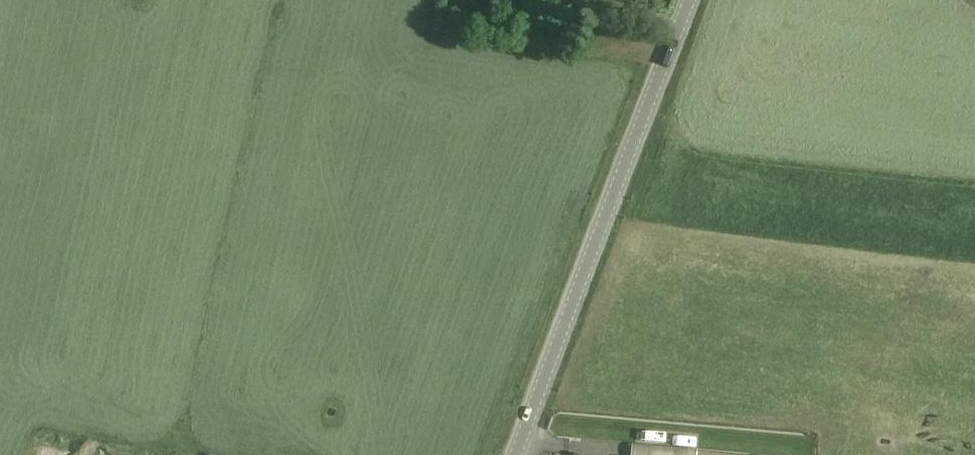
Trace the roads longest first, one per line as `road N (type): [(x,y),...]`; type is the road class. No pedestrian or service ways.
road 1 (tertiary): [(515,454),(692,0)]

